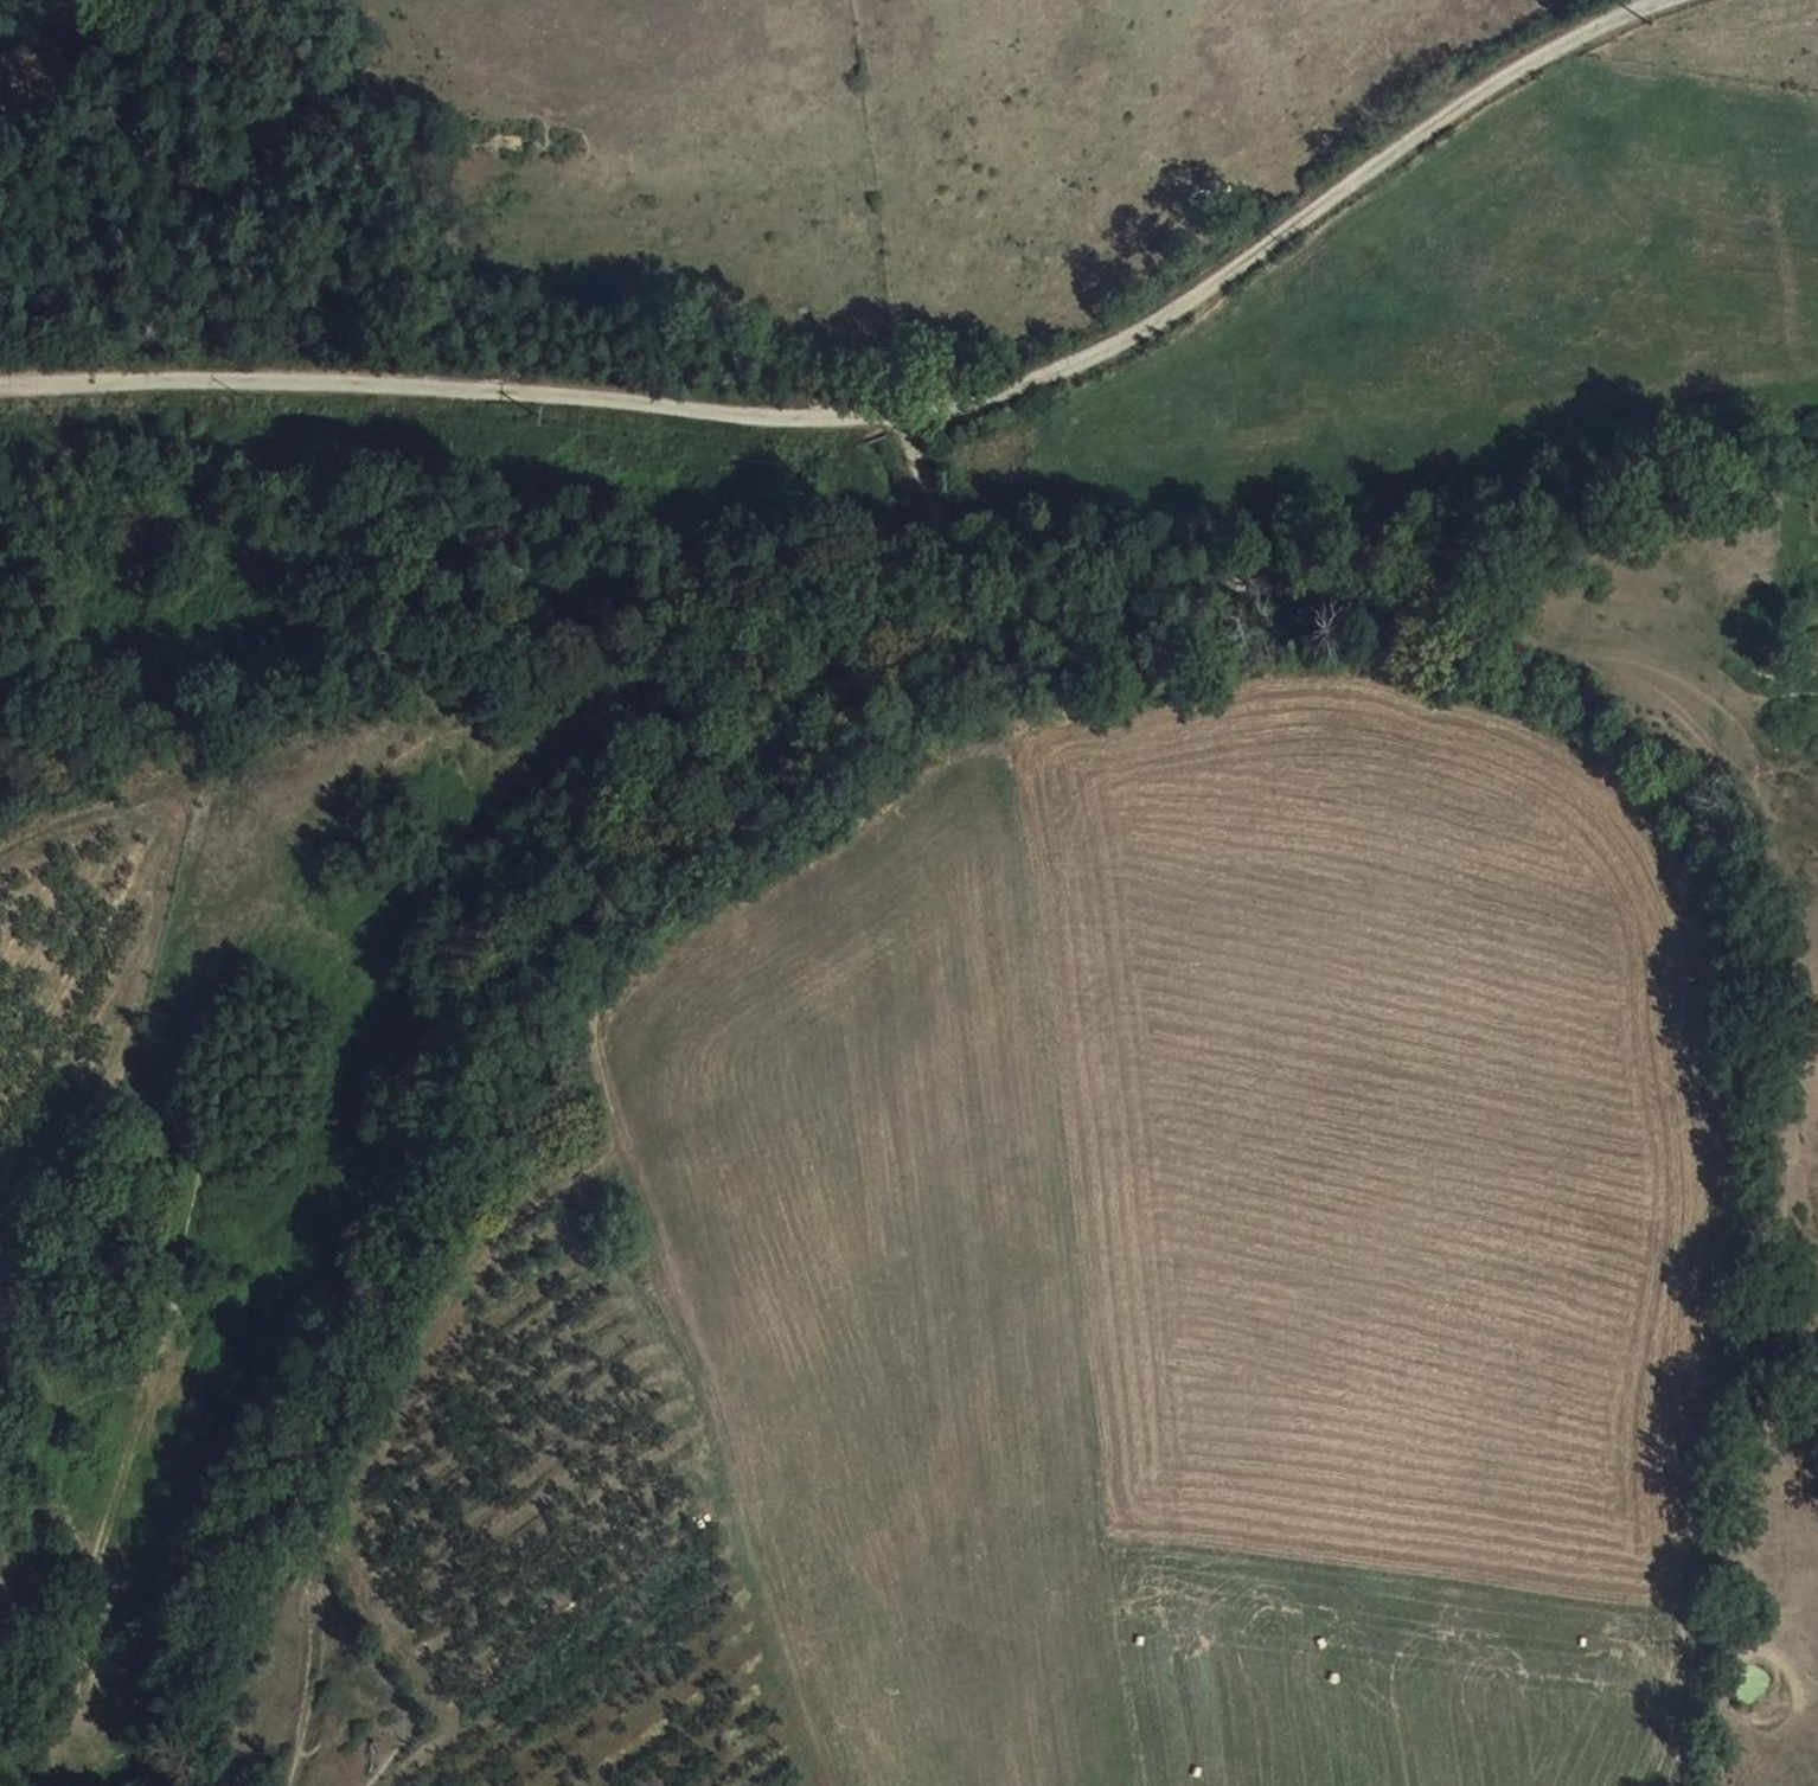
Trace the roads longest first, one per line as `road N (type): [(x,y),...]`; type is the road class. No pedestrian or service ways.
road 1 (track): [(1817,1384),(1767,1327),(1759,1122),(1731,850),(1652,745),(1462,632),(1032,553),(965,515),(917,416),(924,523),(800,700),(675,843),(609,1025),(672,1261),(724,1397),(842,1785)]
road 2 (track): [(0,397),(470,398),(759,423),(917,416),(1070,370),(1252,260),(1527,71),(1695,0)]
road 3 (track): [(12,1233),(21,1284),(0,1384)]

